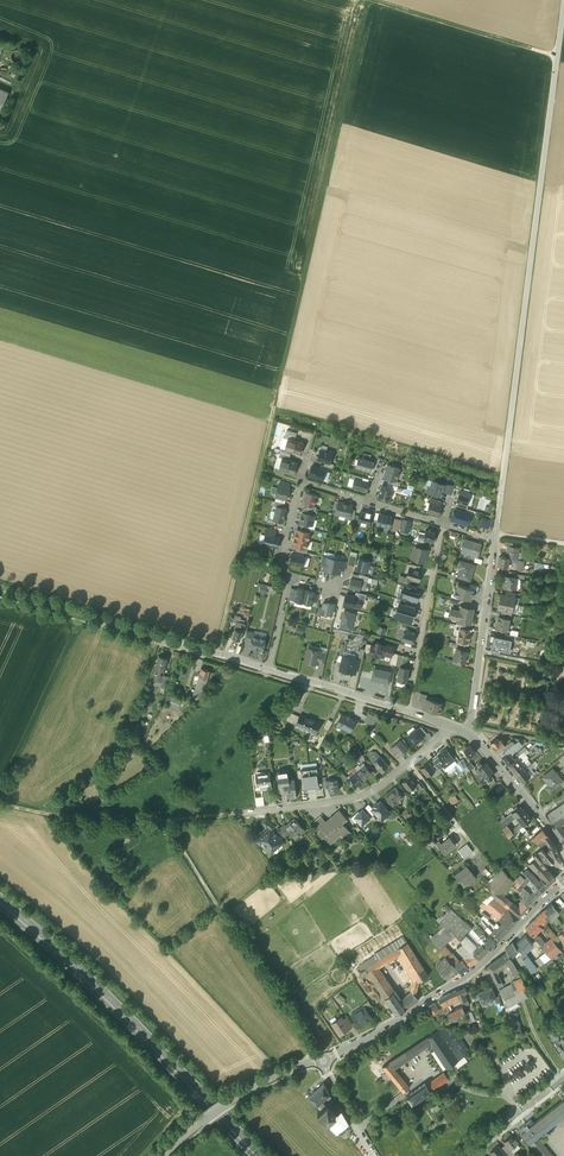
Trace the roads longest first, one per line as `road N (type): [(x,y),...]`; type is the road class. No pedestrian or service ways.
road 1 (track): [(371,3),(216,655)]
road 2 (tertiary): [(563,3),(495,537)]
road 3 (primary): [(259,1155),(0,902)]
road 4 (track): [(0,934),(184,1109),(141,1155)]
road 5 (residential): [(563,883),(454,987),(323,1061)]
road 6 (track): [(315,1061),(166,821)]
road 7 (tertiary): [(0,592),(267,669)]
road 8 (track): [(362,0),(557,59)]
road 9 (residential): [(444,523),(409,711)]
road 10 (tertiary): [(495,537),(468,726)]
road 11 (residential): [(238,814),(356,797),(409,763)]
road 12 (track): [(166,821),(0,807)]
road 13 (tertiary): [(465,732),(563,852)]
road 14 (tertiary): [(267,669),(409,711)]
road 15 (residential): [(323,1061),(276,1075),(196,1123)]

